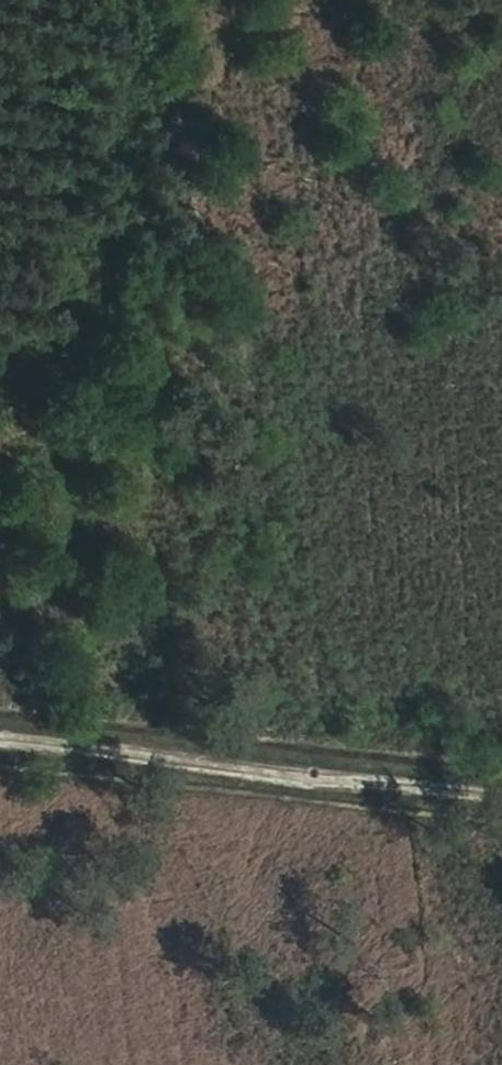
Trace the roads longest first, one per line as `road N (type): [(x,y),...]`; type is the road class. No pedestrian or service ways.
road 1 (track): [(0,741),(501,795)]

